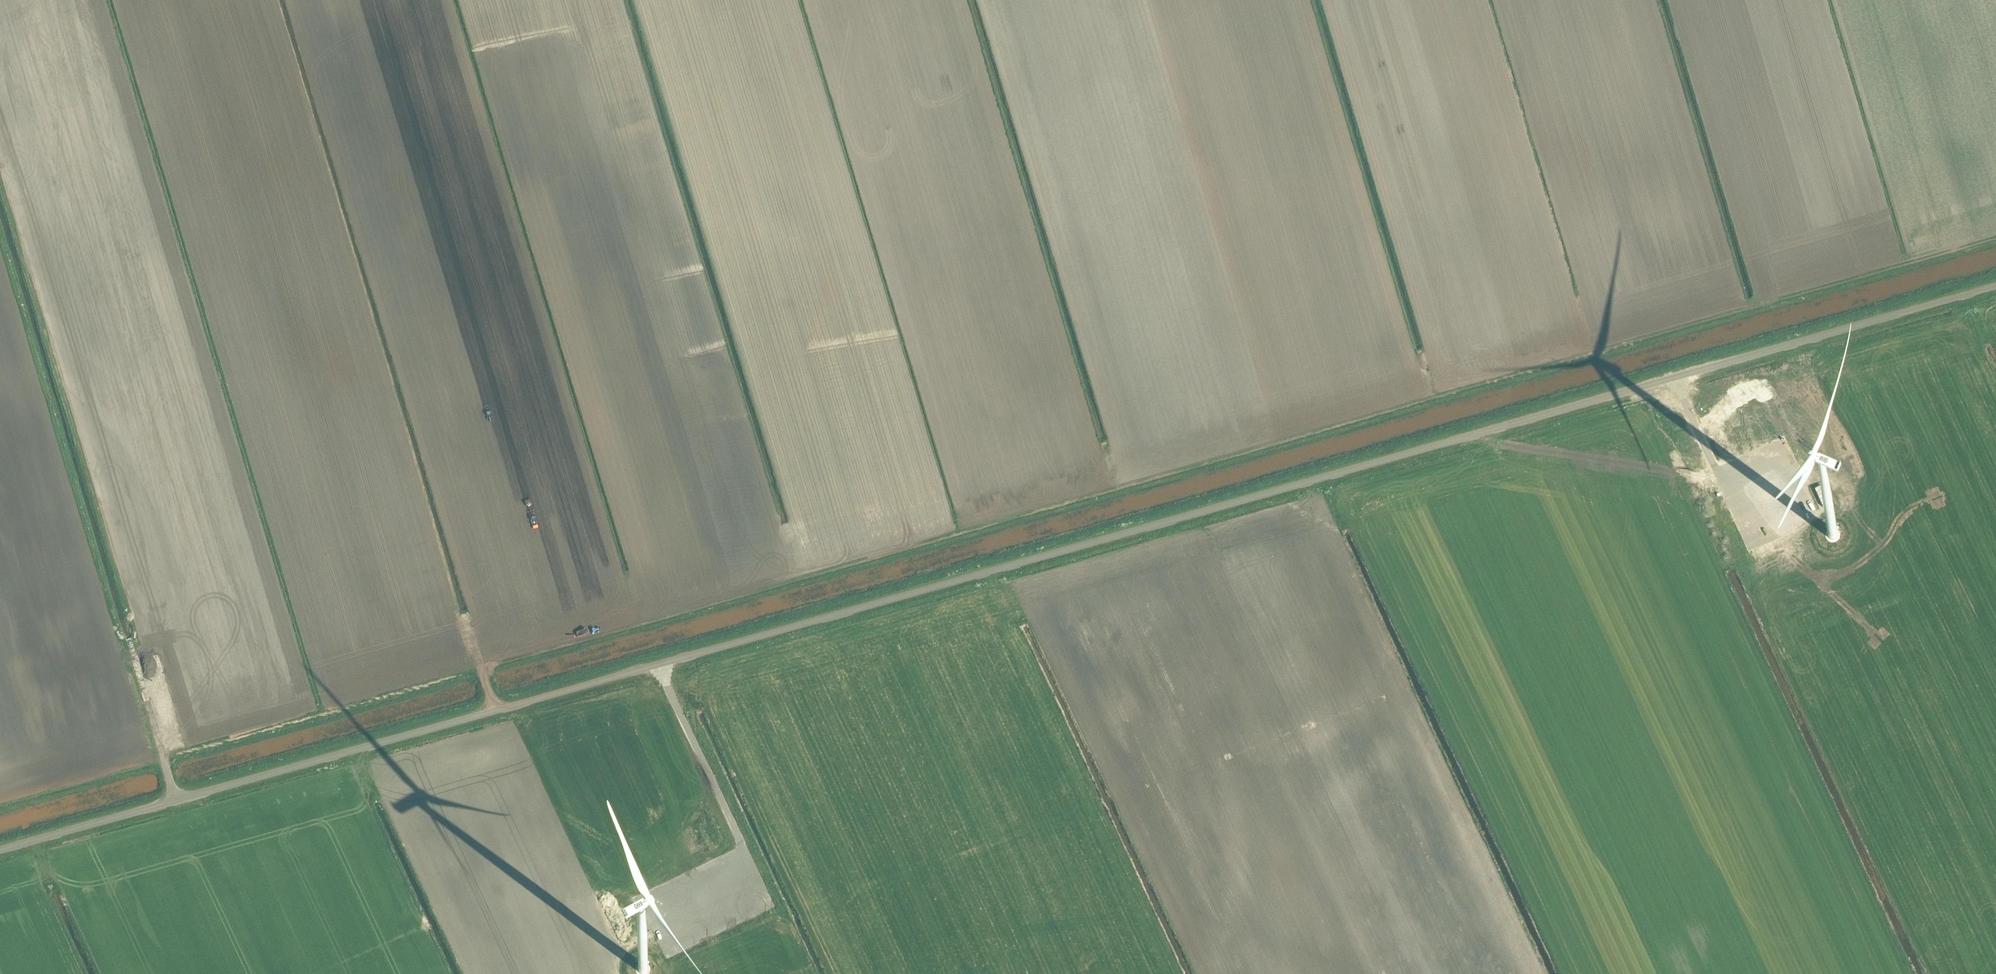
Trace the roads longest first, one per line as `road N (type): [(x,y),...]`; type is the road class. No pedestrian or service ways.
road 1 (unclassified): [(0,851),(1995,287)]
road 2 (track): [(176,802),(128,635)]
road 3 (track): [(0,802),(163,756)]

